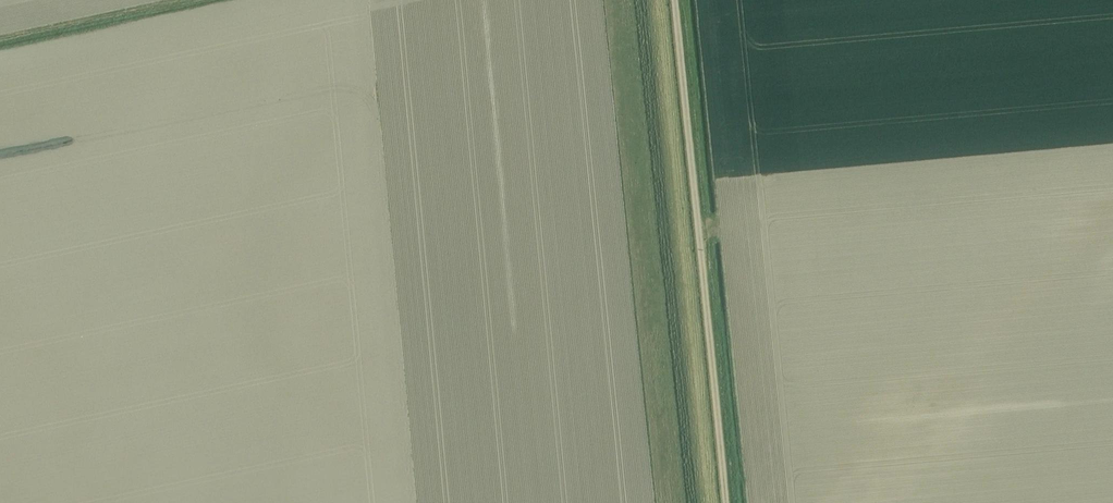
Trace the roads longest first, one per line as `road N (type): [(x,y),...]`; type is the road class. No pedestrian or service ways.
road 1 (unclassified): [(726,502),(673,0)]

